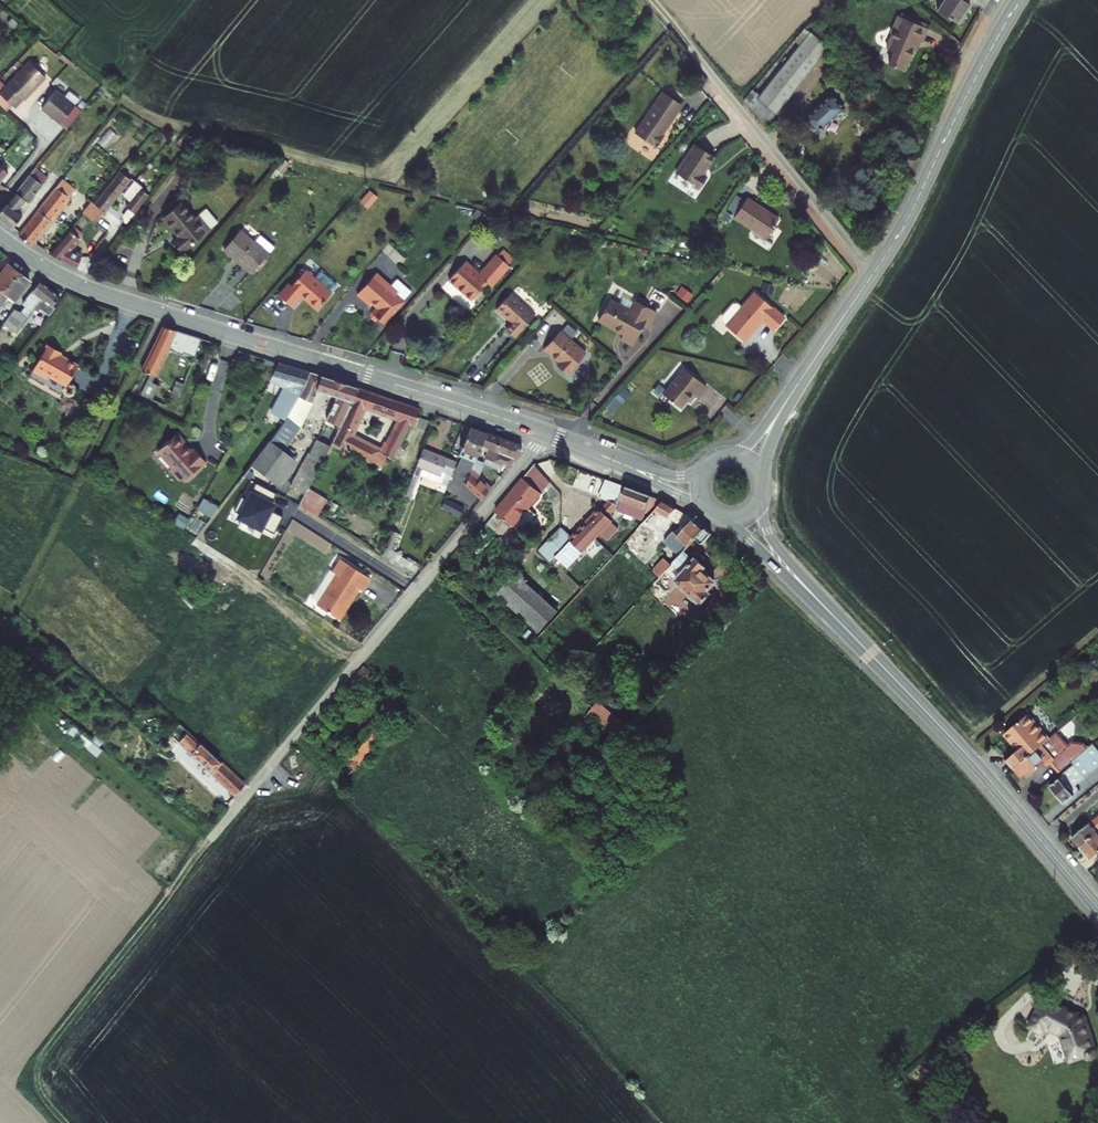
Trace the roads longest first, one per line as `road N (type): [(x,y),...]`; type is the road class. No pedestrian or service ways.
road 1 (tertiary): [(563,438),(95,291),(0,237)]
road 2 (track): [(66,1122),(30,1088),(33,1068),(203,850)]
road 3 (tertiary): [(872,655),(1097,909)]
road 4 (tertiary): [(1020,0),(874,273)]
road 5 (residential): [(688,45),(874,273)]
road 6 (tertiary): [(718,515),(872,655)]
road 7 (tertiary): [(872,655),(771,537),(761,497)]
road 8 (tertiary): [(563,438),(710,510)]
road 9 (tertiary): [(706,468),(673,476),(563,438)]
road 10 (tertiary): [(874,273),(802,377)]

